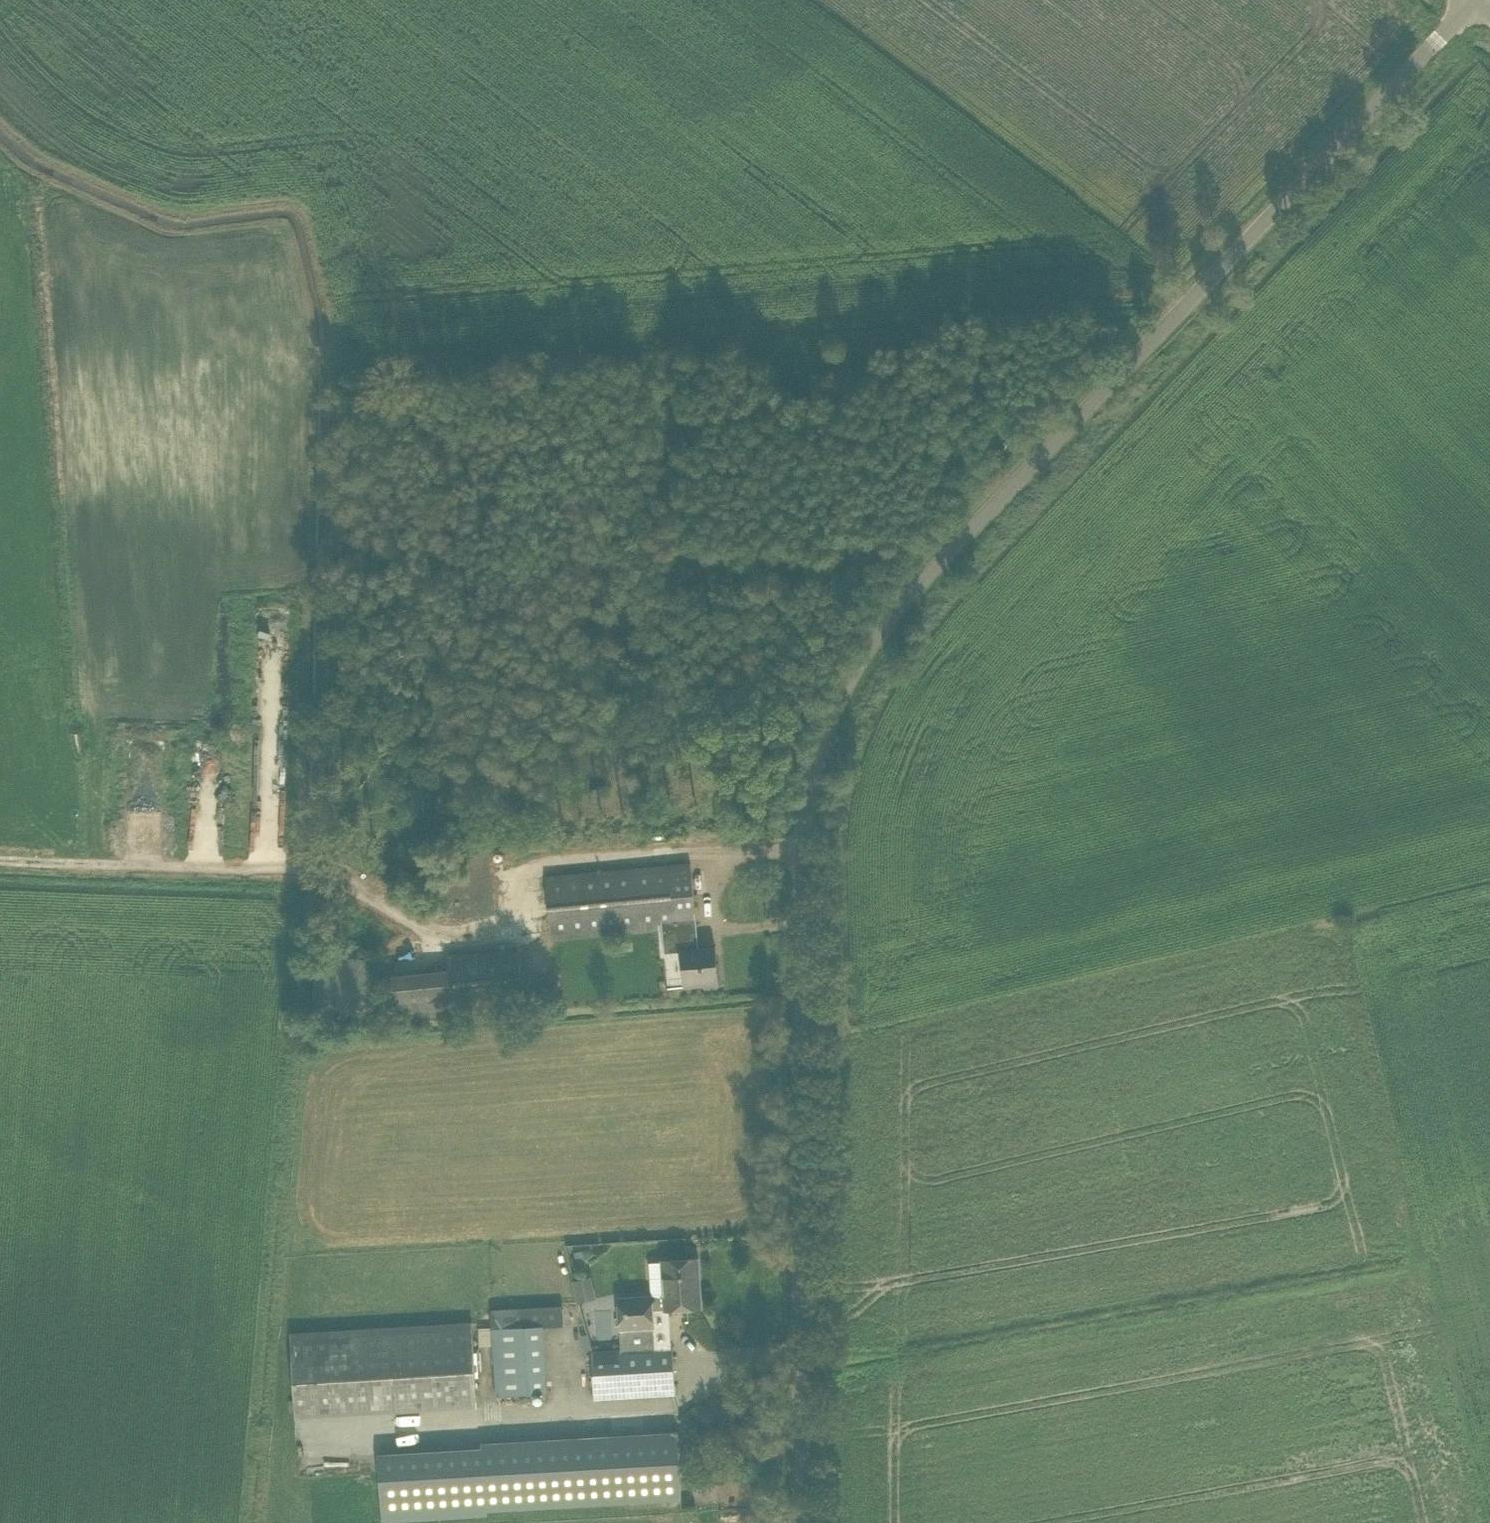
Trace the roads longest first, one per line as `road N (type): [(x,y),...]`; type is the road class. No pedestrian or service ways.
road 1 (unclassified): [(805,1522),(807,882),(816,784),(841,690),(883,619),(1476,1)]

